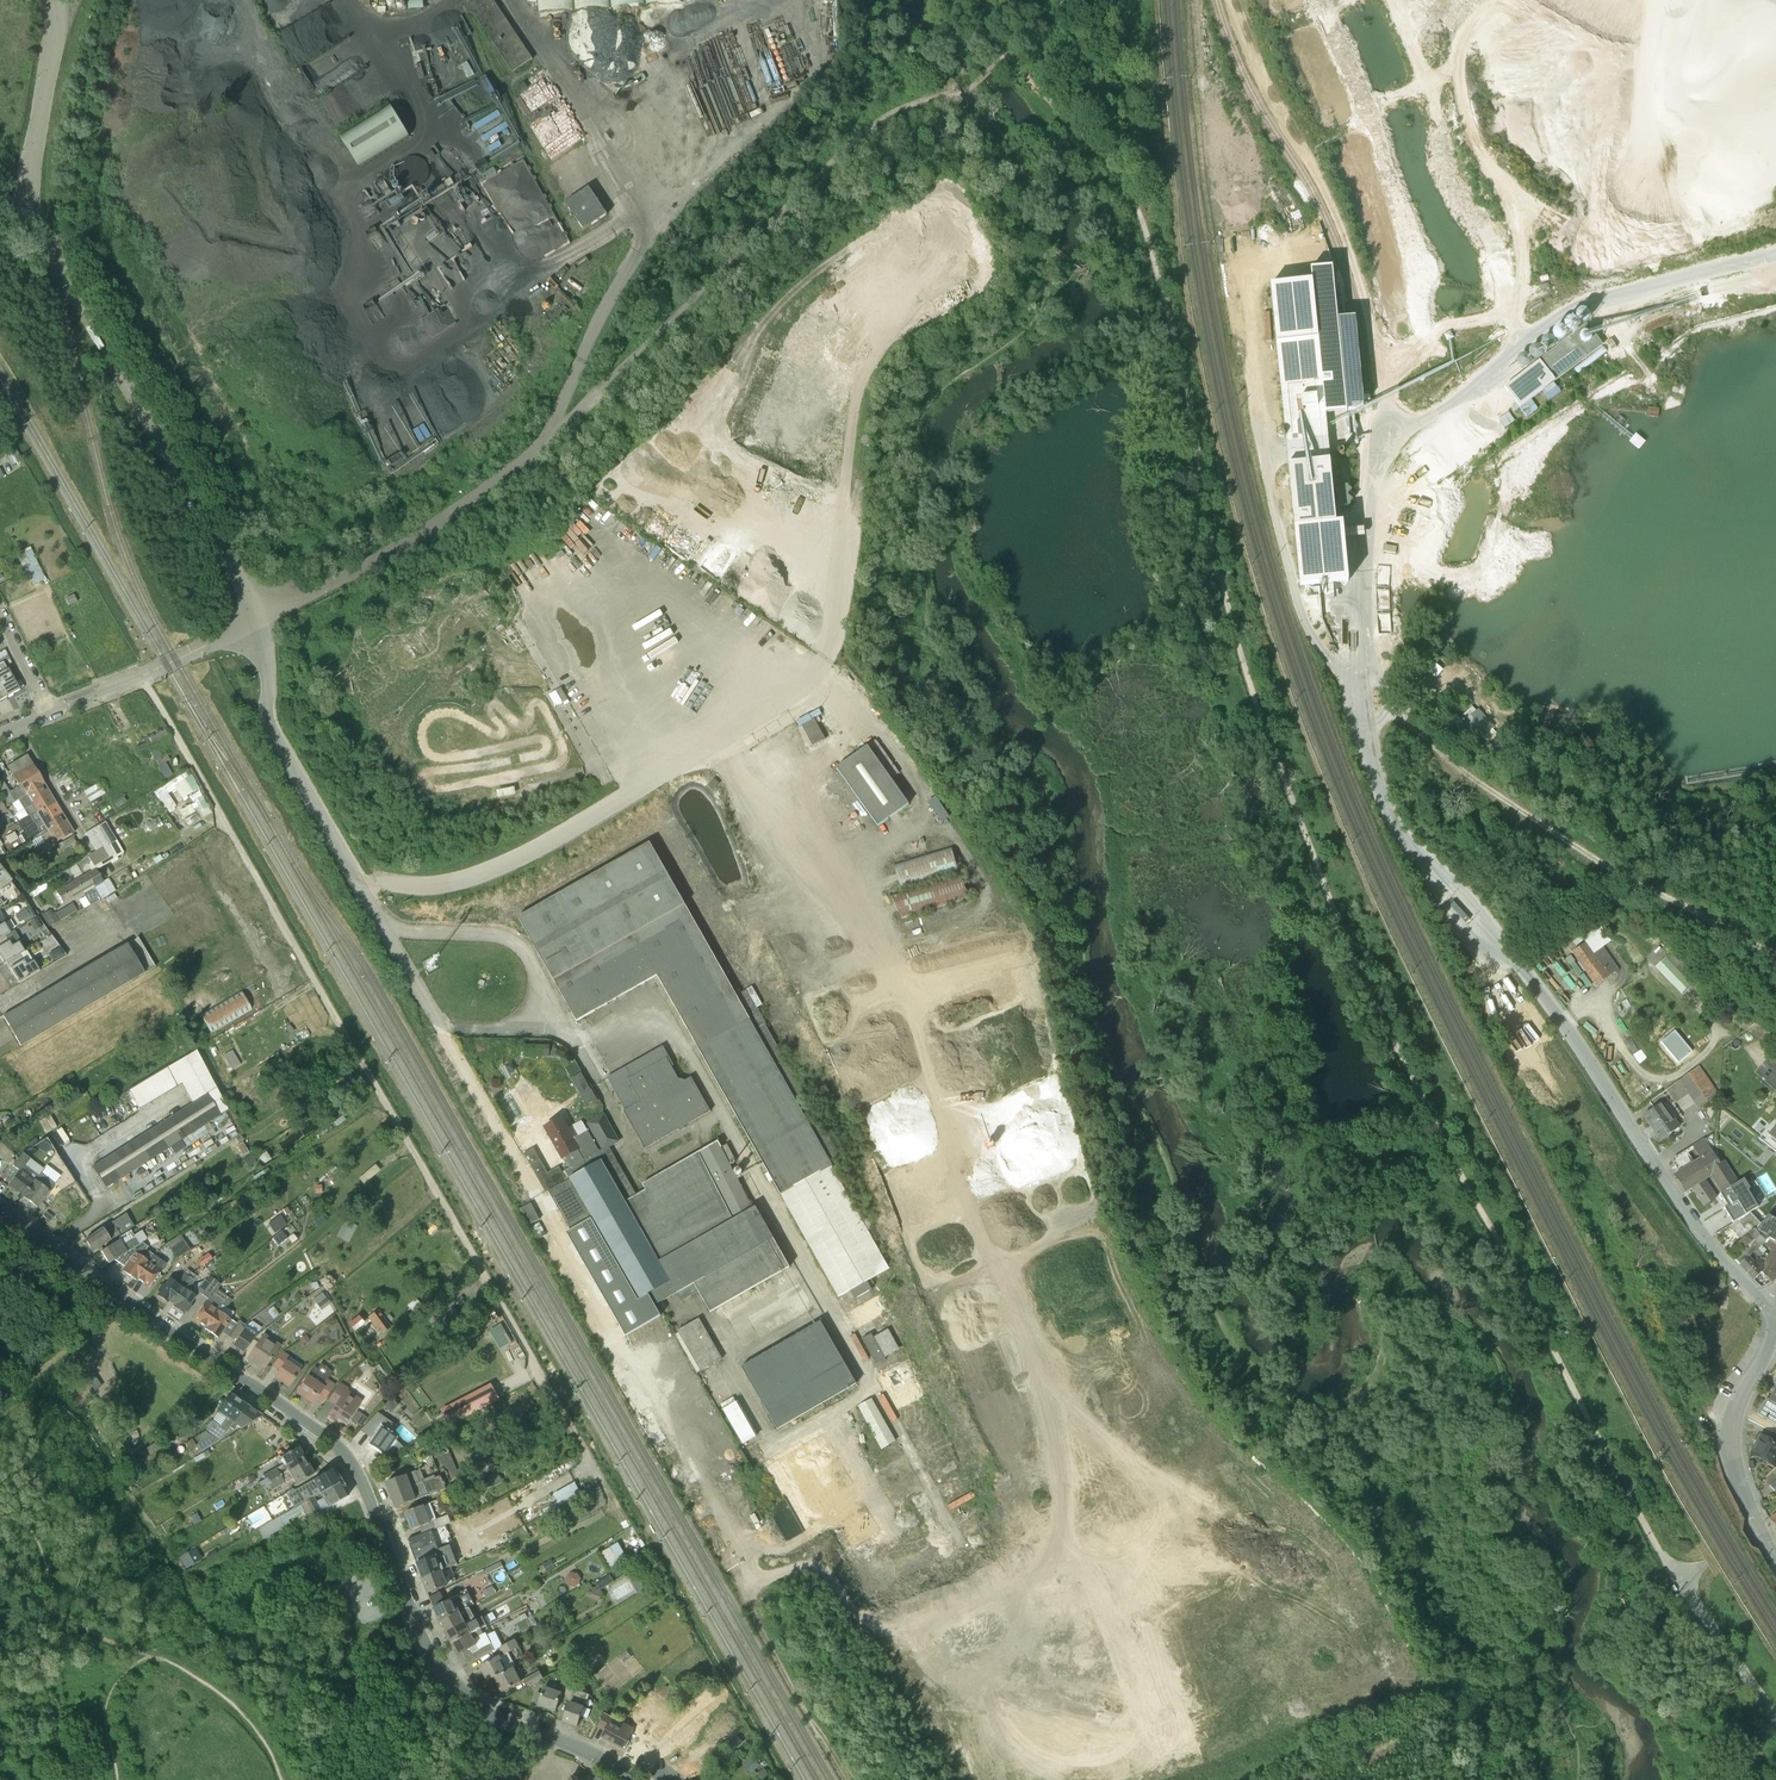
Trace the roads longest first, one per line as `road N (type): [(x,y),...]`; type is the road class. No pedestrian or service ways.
road 1 (track): [(1684,1584),(1540,1328),(1306,840),(1241,642),(1151,237),(1115,172),(1003,57)]
road 2 (track): [(624,1524),(142,675)]
road 3 (tertiary): [(633,1779),(464,1695),(431,1653),(367,1489),(336,1444),(0,1209)]
road 4 (residential): [(263,617),(30,204),(53,0)]
road 5 (track): [(1775,961),(1632,886),(1472,783),(1397,716),(1361,699)]
road 6 (track): [(1224,0),(1245,56),(1329,200),(1380,355),(1386,426),(1408,439)]
road 7 (unclassified): [(1774,1306),(1696,1228),(1515,965)]
road 8 (unclassified): [(263,617),(485,492),(608,382)]
road 9 (track): [(283,1779),(260,1734),(219,1695),(165,1659),(97,1635),(52,1603),(34,1537),(0,1516)]
road 10 (unclassified): [(359,878),(451,885),(669,772)]
road 11 (unclassified): [(359,878),(272,738),(268,678),(245,626)]
road 12 (unclassified): [(386,926),(452,1029),(555,1022)]
road 13 (unclassified): [(555,1022),(514,940),(386,926)]
road 14 (residential): [(1775,1722),(1684,1584)]
road 15 (residential): [(85,840),(17,725)]
road 16 (residential): [(1739,1426),(1774,1306)]

